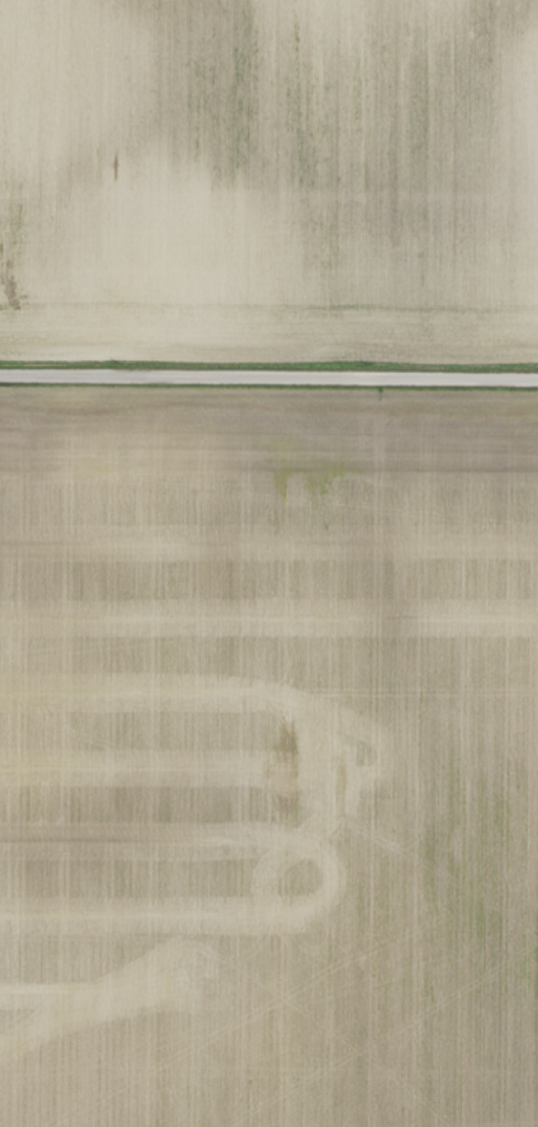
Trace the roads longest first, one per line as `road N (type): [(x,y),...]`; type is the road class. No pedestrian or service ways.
road 1 (residential): [(0,374),(537,378)]

